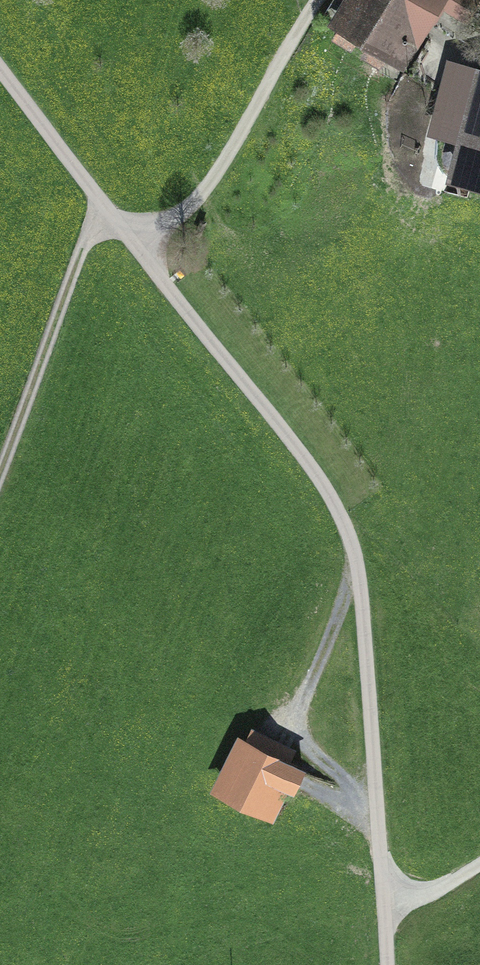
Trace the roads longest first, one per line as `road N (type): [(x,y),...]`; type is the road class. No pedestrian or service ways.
road 1 (unclassified): [(103,206),(333,496),(352,534),(393,964)]
road 2 (unclassified): [(103,206),(0,493)]
road 3 (unclassified): [(0,69),(103,206)]

